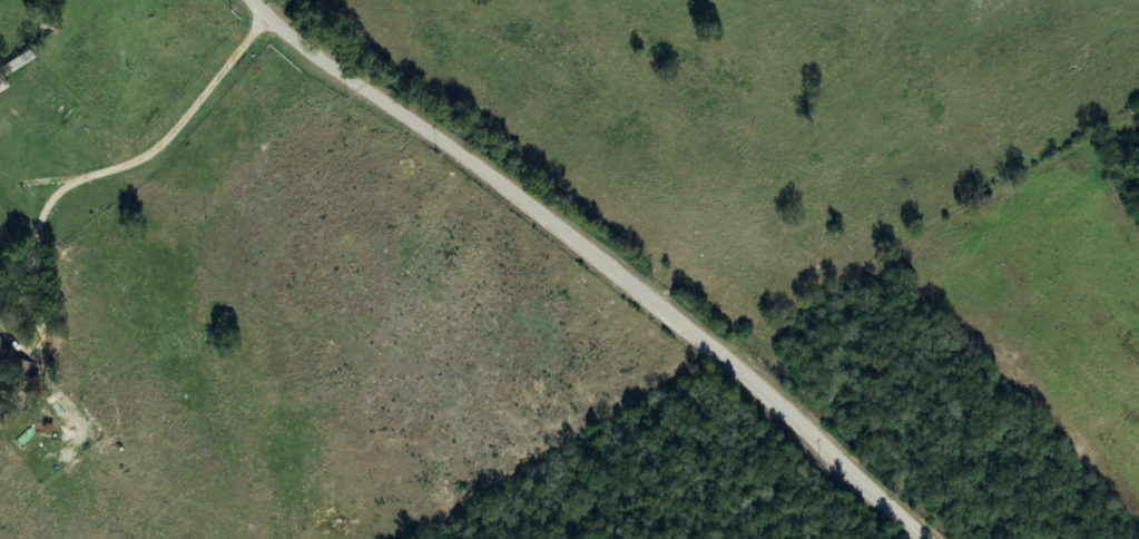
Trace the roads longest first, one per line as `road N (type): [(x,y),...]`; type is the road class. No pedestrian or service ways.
road 1 (residential): [(754,380),(449,134),(338,69),(258,0)]
road 2 (residential): [(931,538),(754,380)]
road 3 (residential): [(366,86),(533,0)]

